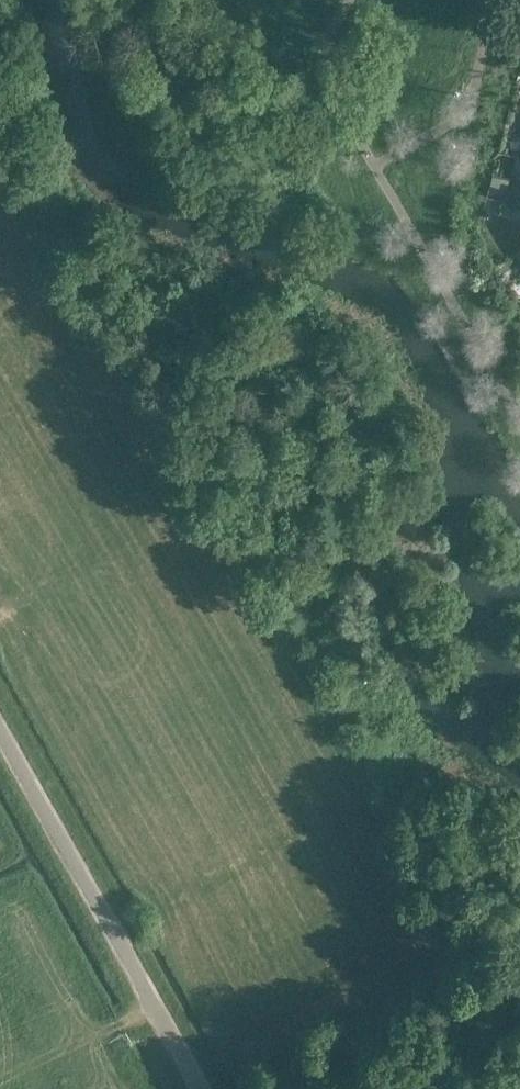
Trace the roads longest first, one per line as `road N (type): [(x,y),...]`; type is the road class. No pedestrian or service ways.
road 1 (unclassified): [(205,1088),(0,724)]

